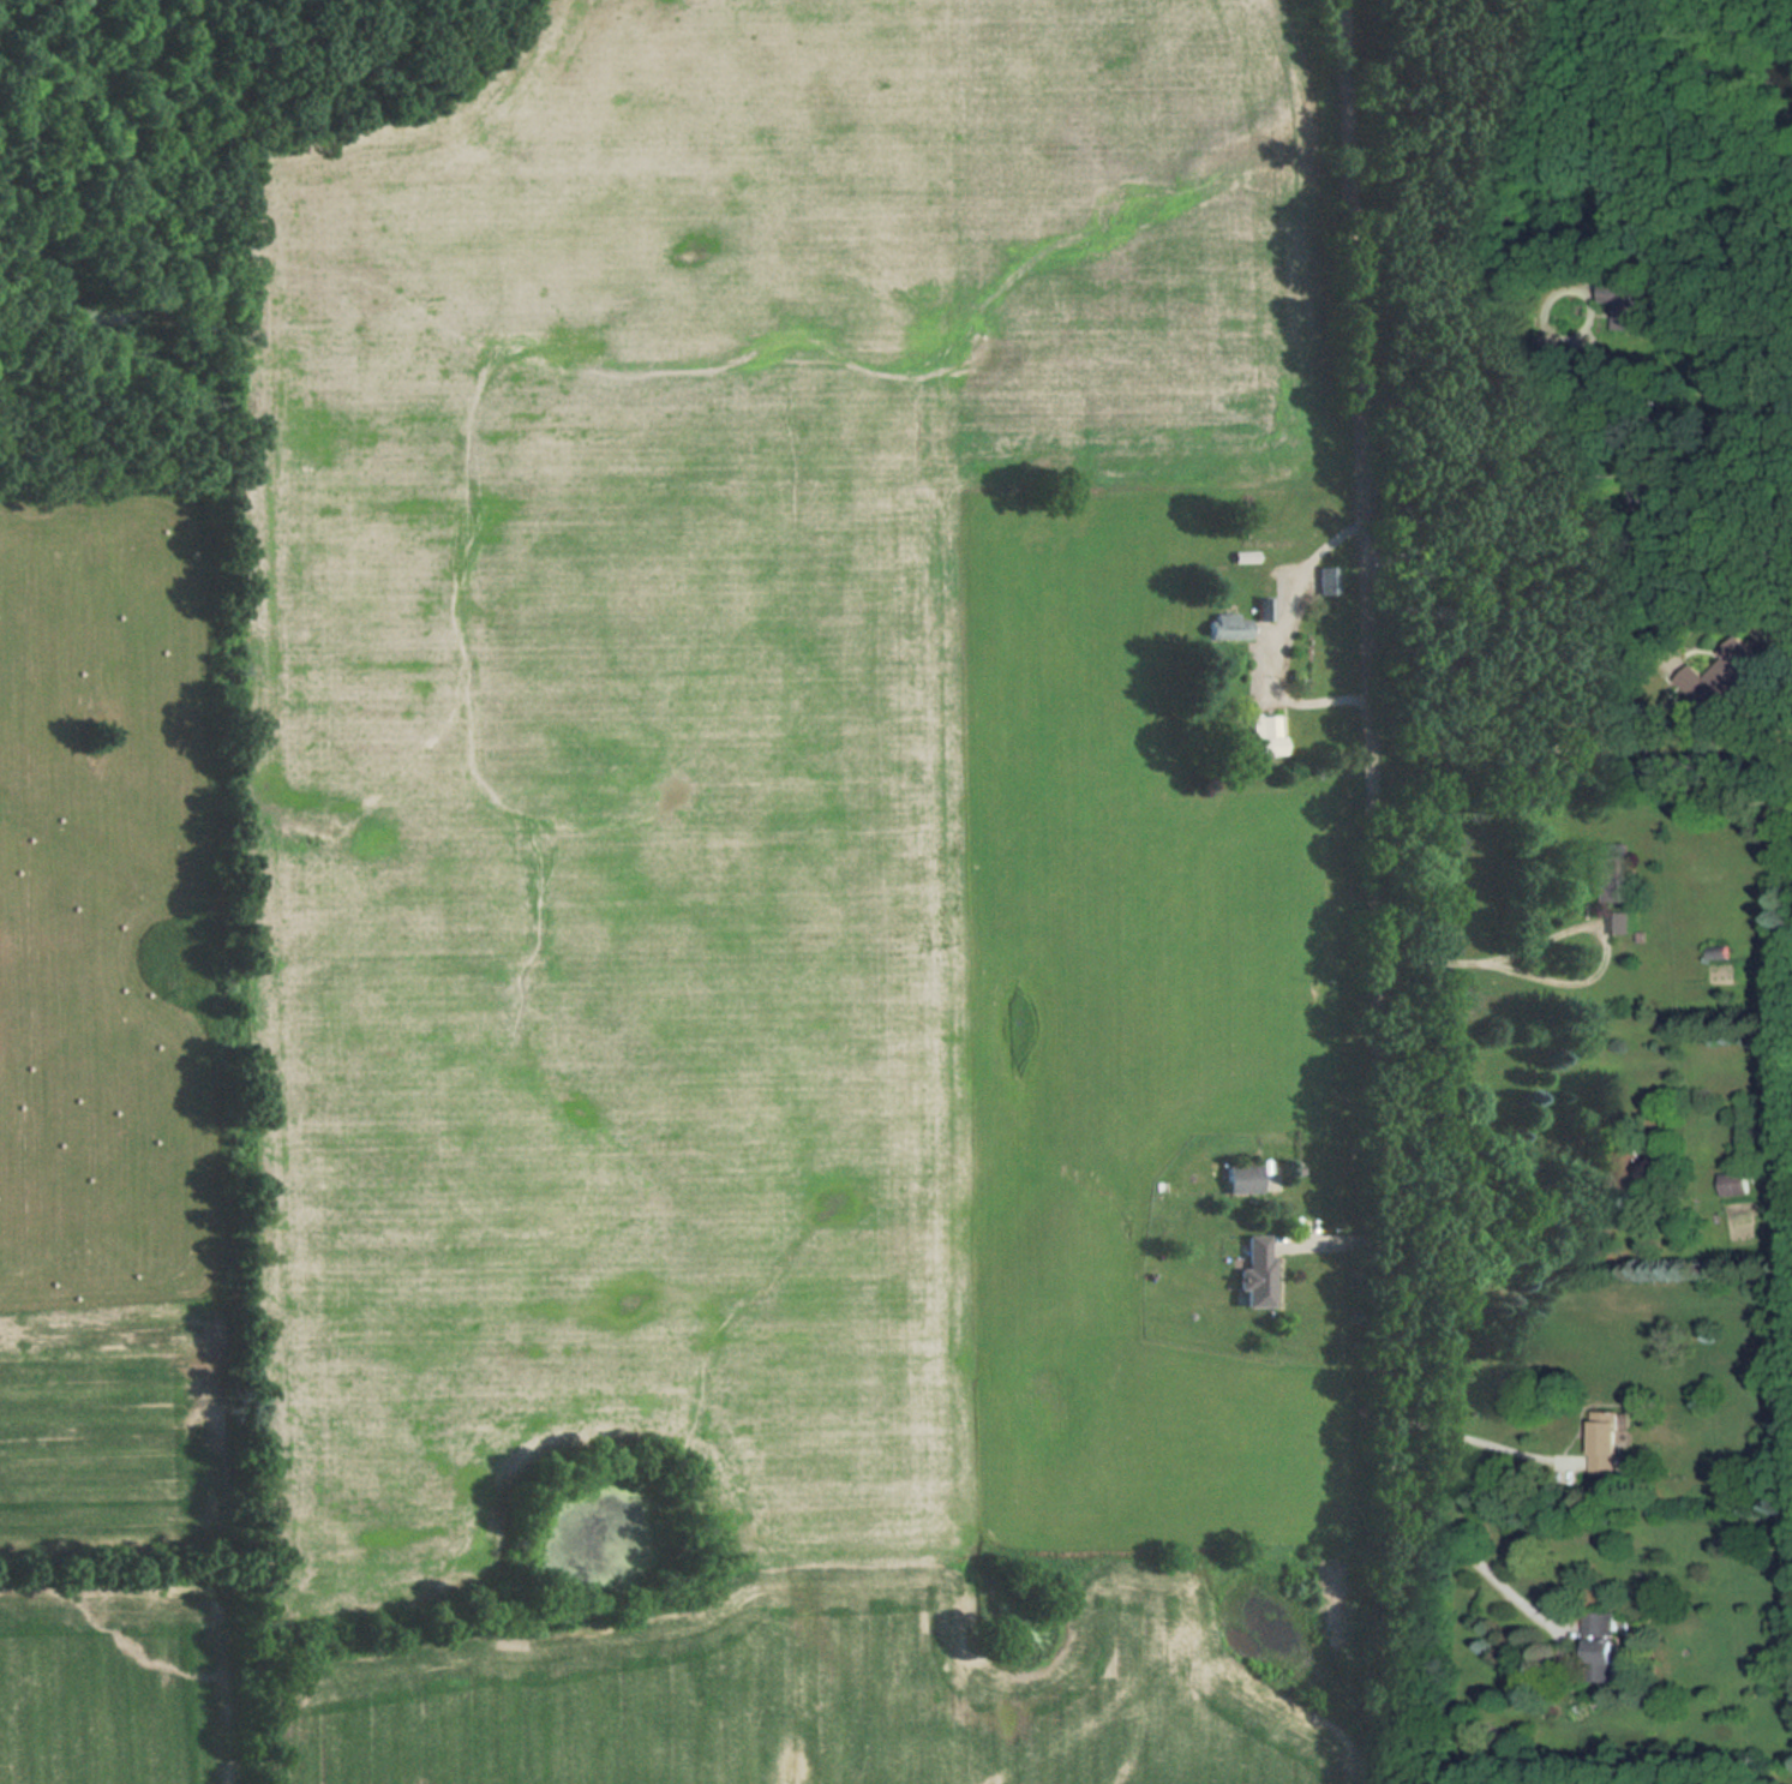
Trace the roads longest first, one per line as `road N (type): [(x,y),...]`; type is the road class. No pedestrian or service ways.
road 1 (residential): [(1407,1783),(1350,0)]

